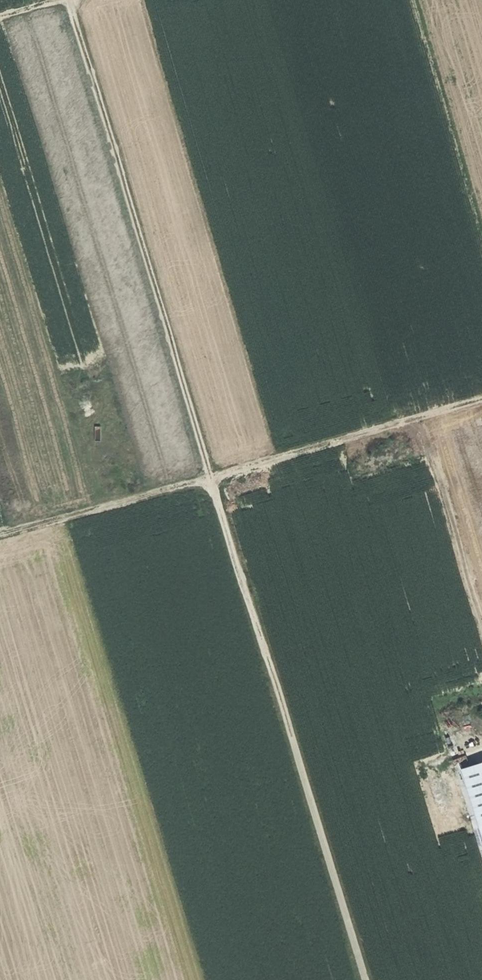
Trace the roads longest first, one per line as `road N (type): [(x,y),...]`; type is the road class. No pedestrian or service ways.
road 1 (track): [(367,979),(72,0)]
road 2 (track): [(481,399),(0,533)]

